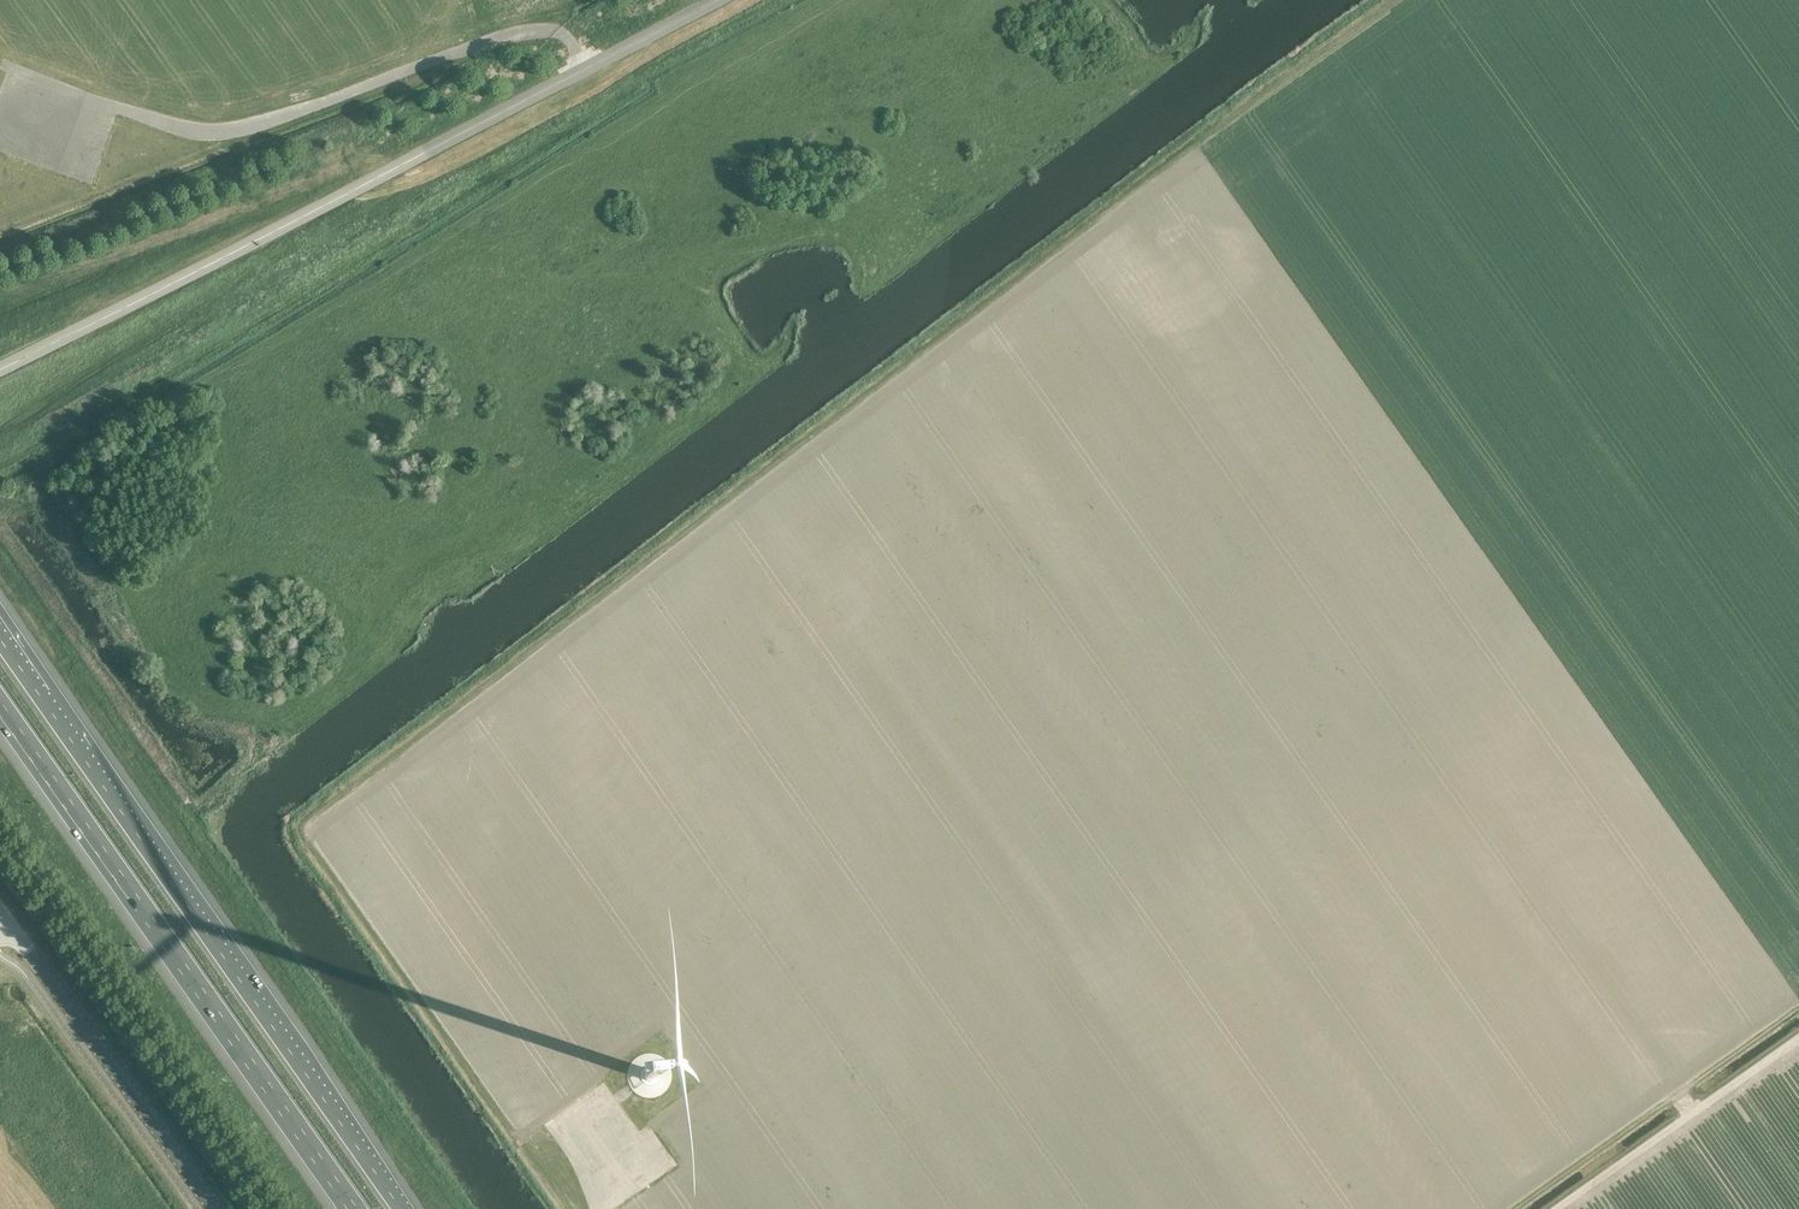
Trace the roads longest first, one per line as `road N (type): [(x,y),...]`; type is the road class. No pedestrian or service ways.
road 1 (unclassified): [(0,370),(716,0)]
road 2 (motorway): [(401,1208),(0,631)]
road 3 (motorway): [(0,706),(353,1208)]
road 4 (unclassified): [(11,928),(212,1208)]

